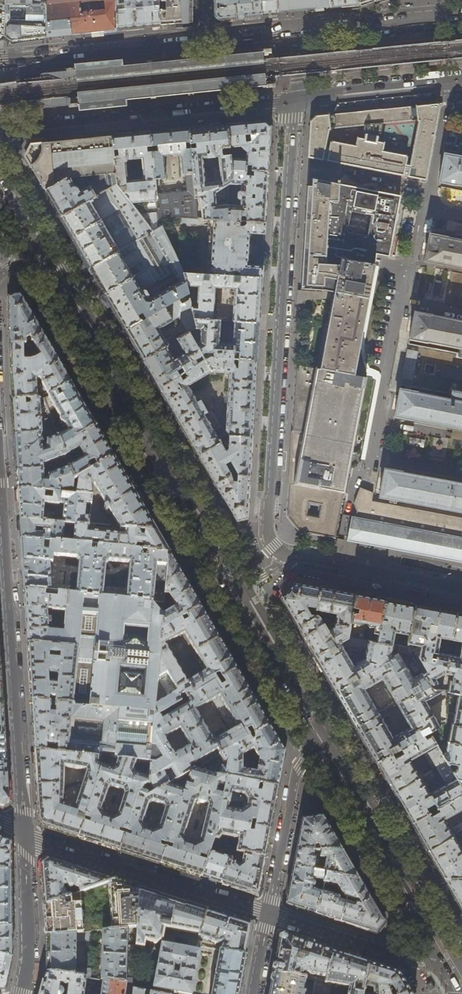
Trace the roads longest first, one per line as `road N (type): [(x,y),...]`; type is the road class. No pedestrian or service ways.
road 1 (residential): [(461,588),(291,557),(269,541),(297,100)]
road 2 (primary): [(319,734),(37,251)]
road 3 (residential): [(25,832),(0,483)]
road 4 (primary): [(0,130),(297,100)]
road 5 (primary): [(455,970),(319,734)]
road 6 (residential): [(269,914),(25,832)]
road 7 (primary): [(207,41),(0,61)]
road 8 (residential): [(269,914),(455,970)]
road 9 (residential): [(319,734),(297,770),(269,914)]
road 10 (primary): [(297,100),(461,82)]
road 11 (residential): [(21,993),(29,957),(25,832)]
road 12 (primary): [(461,15),(300,32)]

